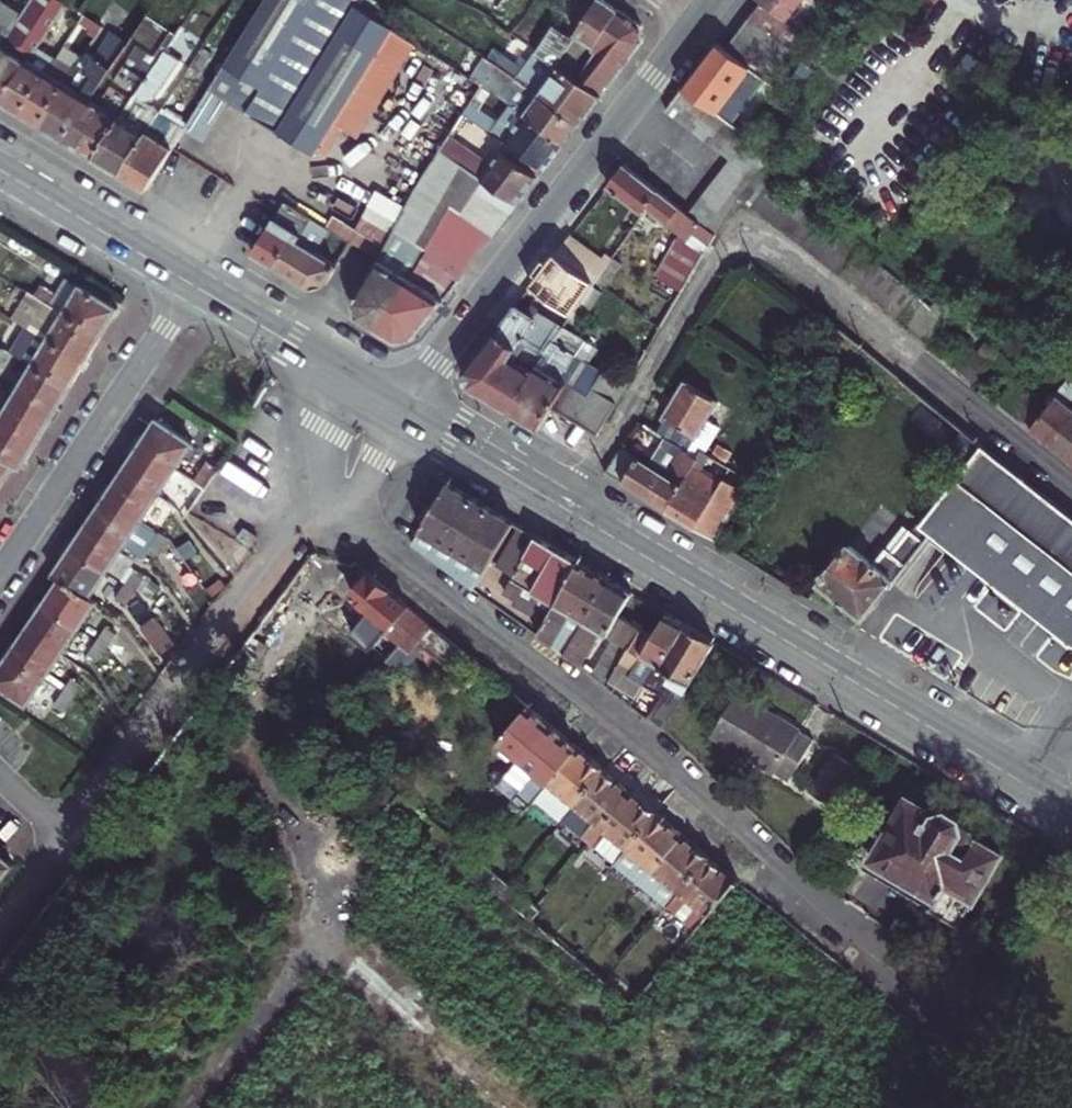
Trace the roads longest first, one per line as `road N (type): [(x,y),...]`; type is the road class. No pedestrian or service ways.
road 1 (secondary): [(1071,813),(404,411)]
road 2 (residential): [(942,1006),(661,756),(344,508)]
road 3 (residential): [(404,411),(692,25)]
road 4 (residential): [(344,508),(306,520),(279,546),(66,838)]
road 5 (residential): [(192,285),(0,573)]
road 6 (track): [(524,1107),(308,937)]
road 7 (secondary): [(192,285),(0,170)]
road 8 (secondary): [(359,385),(192,285)]
road 9 (track): [(942,1006),(1005,1048),(1038,1059),(1071,1046)]
road 10 (residential): [(359,385),(326,459),(326,482),(344,508)]

